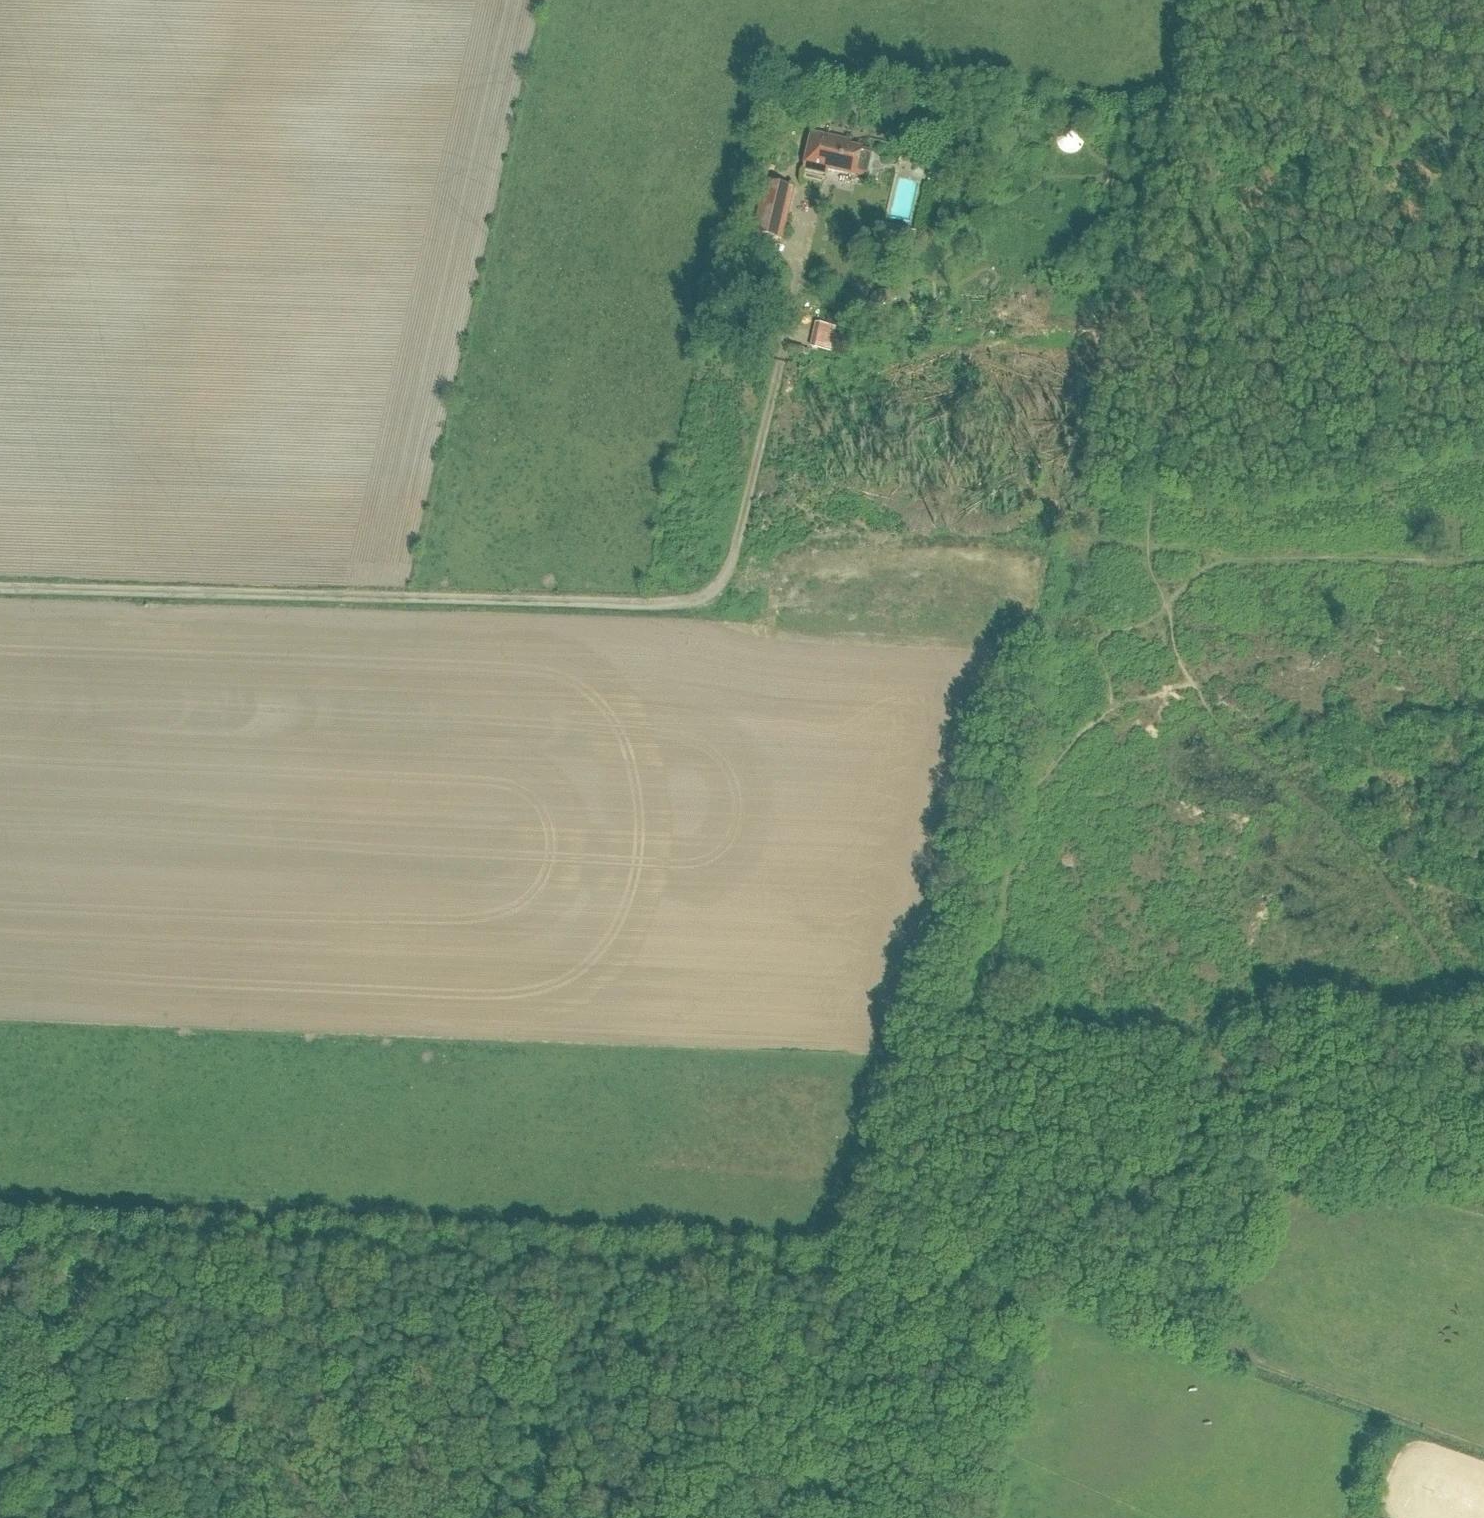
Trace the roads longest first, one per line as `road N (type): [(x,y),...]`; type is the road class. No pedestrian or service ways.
road 1 (track): [(0,587),(687,603),(712,595),(727,569),(797,304)]

